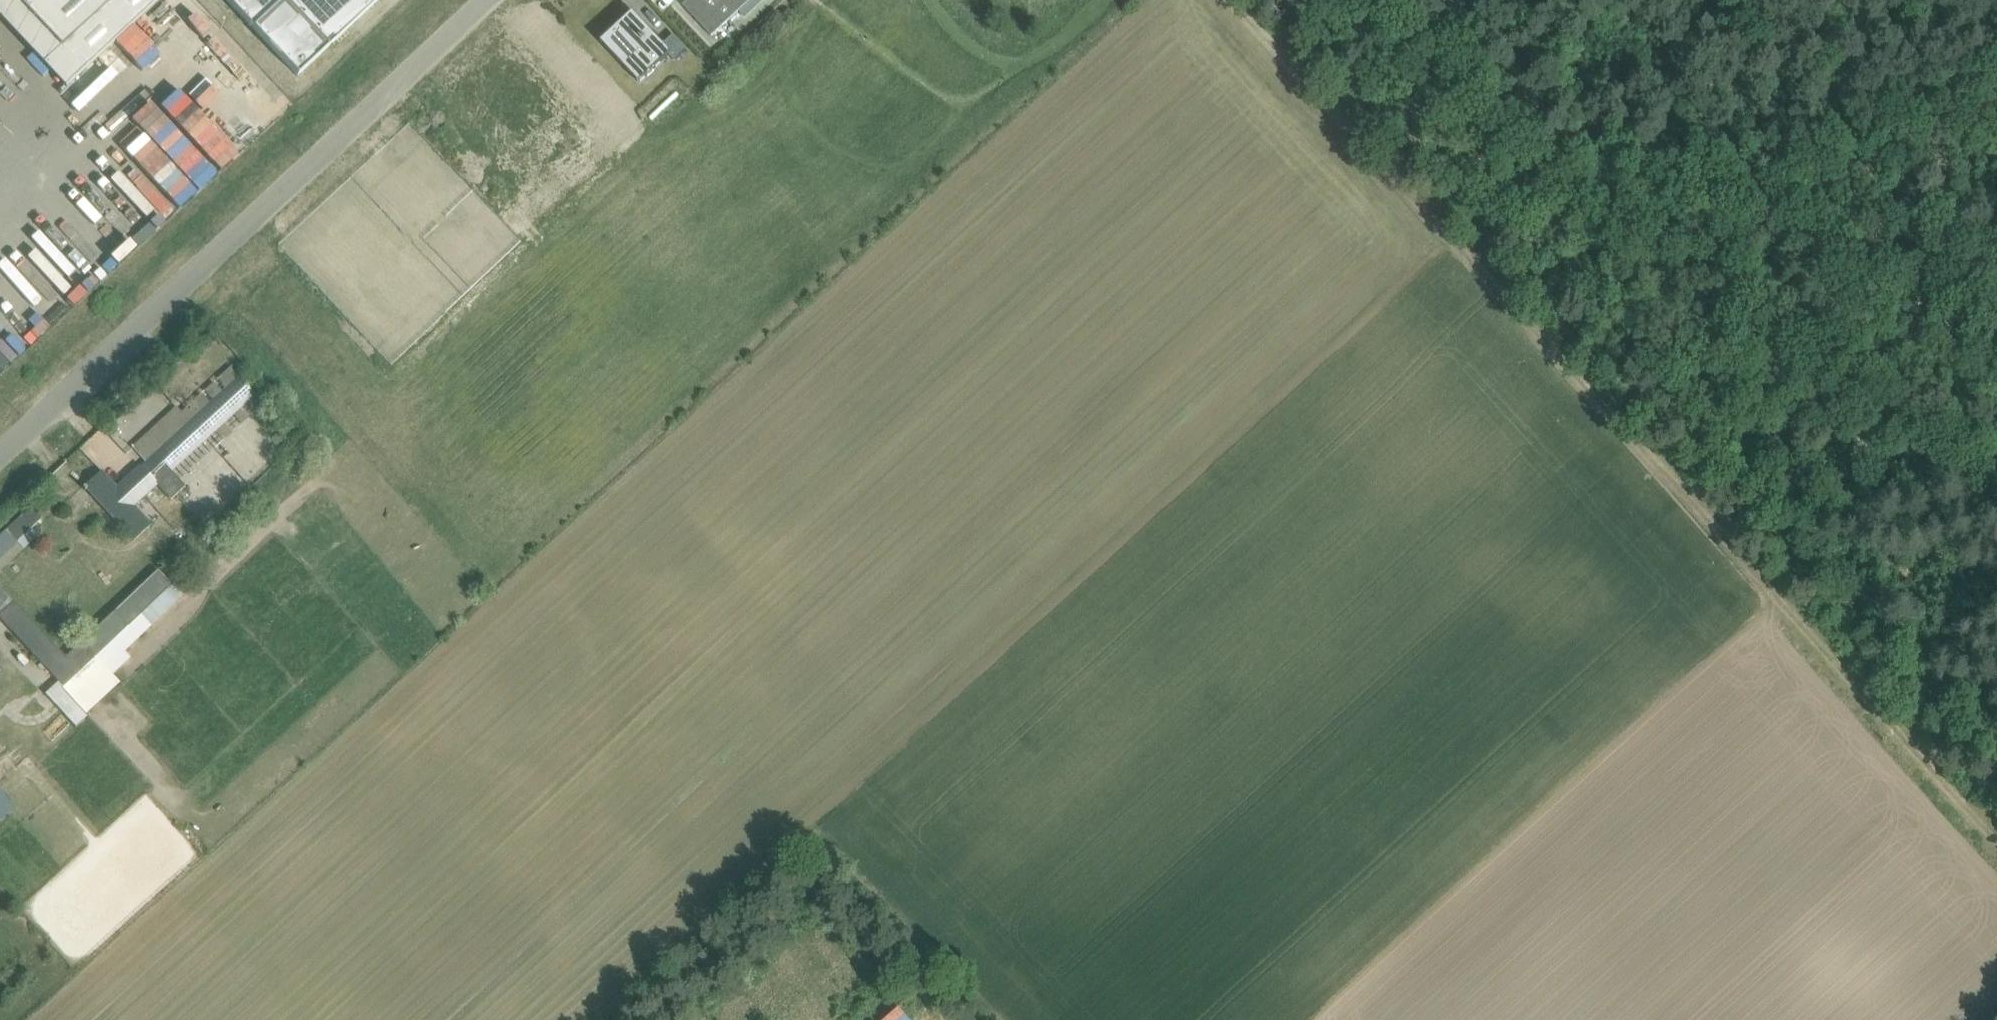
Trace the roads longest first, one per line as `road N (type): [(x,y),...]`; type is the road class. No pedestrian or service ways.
road 1 (track): [(1232,0),(1996,845)]
road 2 (residential): [(0,457),(490,0)]

